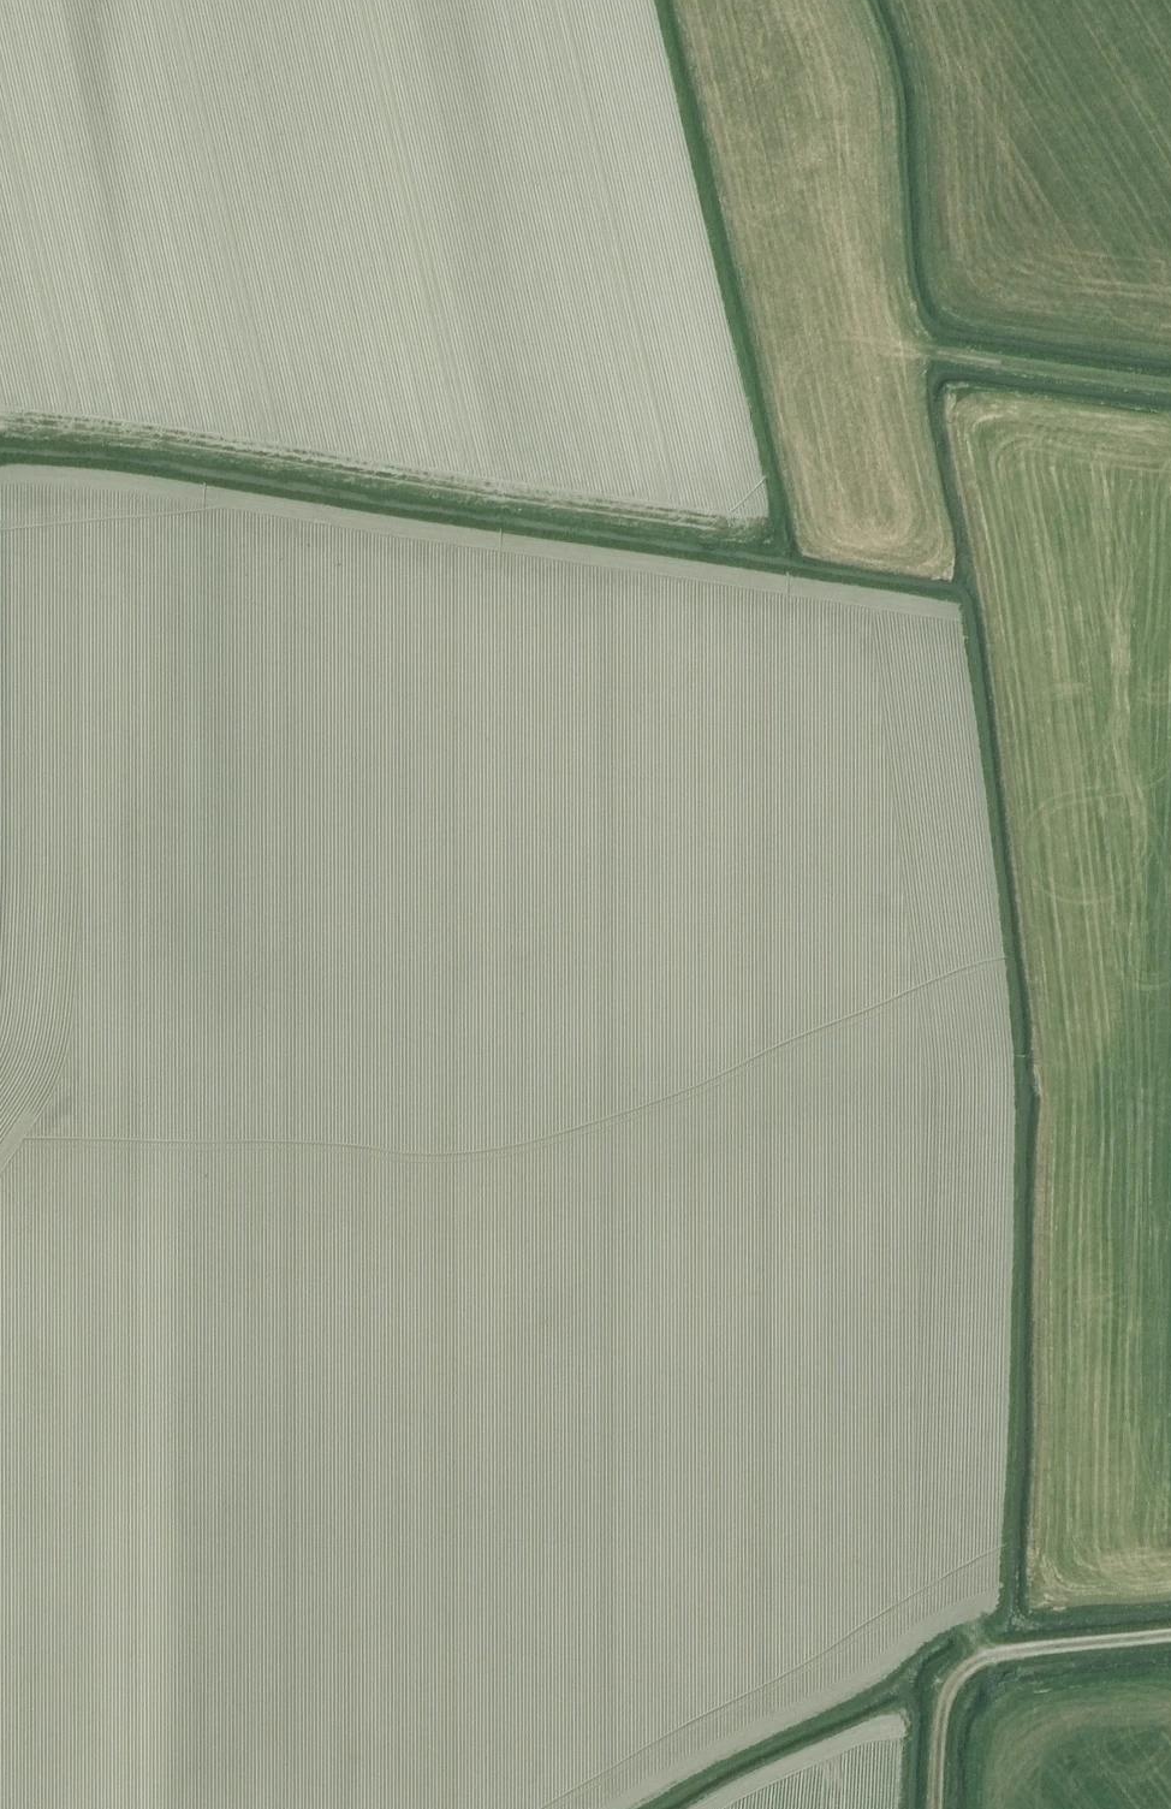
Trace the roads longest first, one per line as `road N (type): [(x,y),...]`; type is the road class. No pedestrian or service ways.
road 1 (track): [(936,1808),(944,1703),(964,1671),(1011,1652),(1170,1635)]
road 2 (track): [(1170,385),(947,355)]

